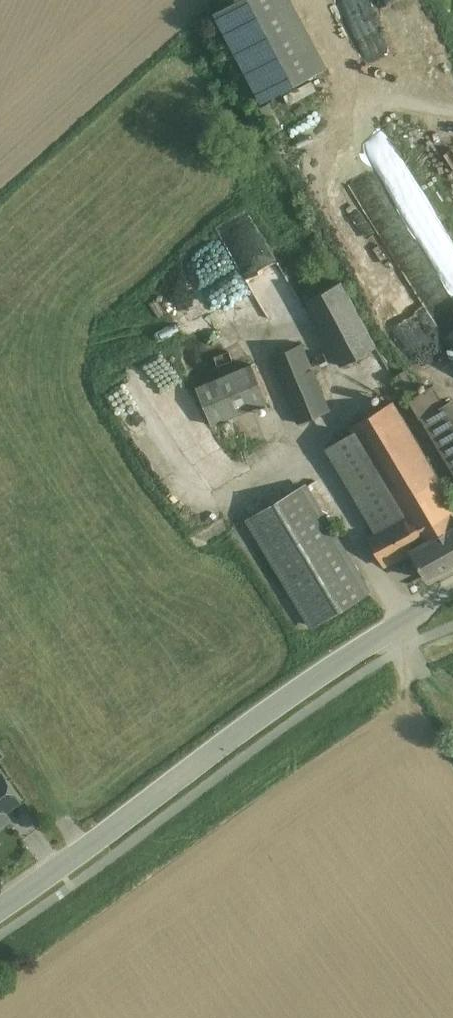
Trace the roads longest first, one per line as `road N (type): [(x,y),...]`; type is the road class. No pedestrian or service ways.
road 1 (tertiary): [(0,908),(313,682),(452,596)]

